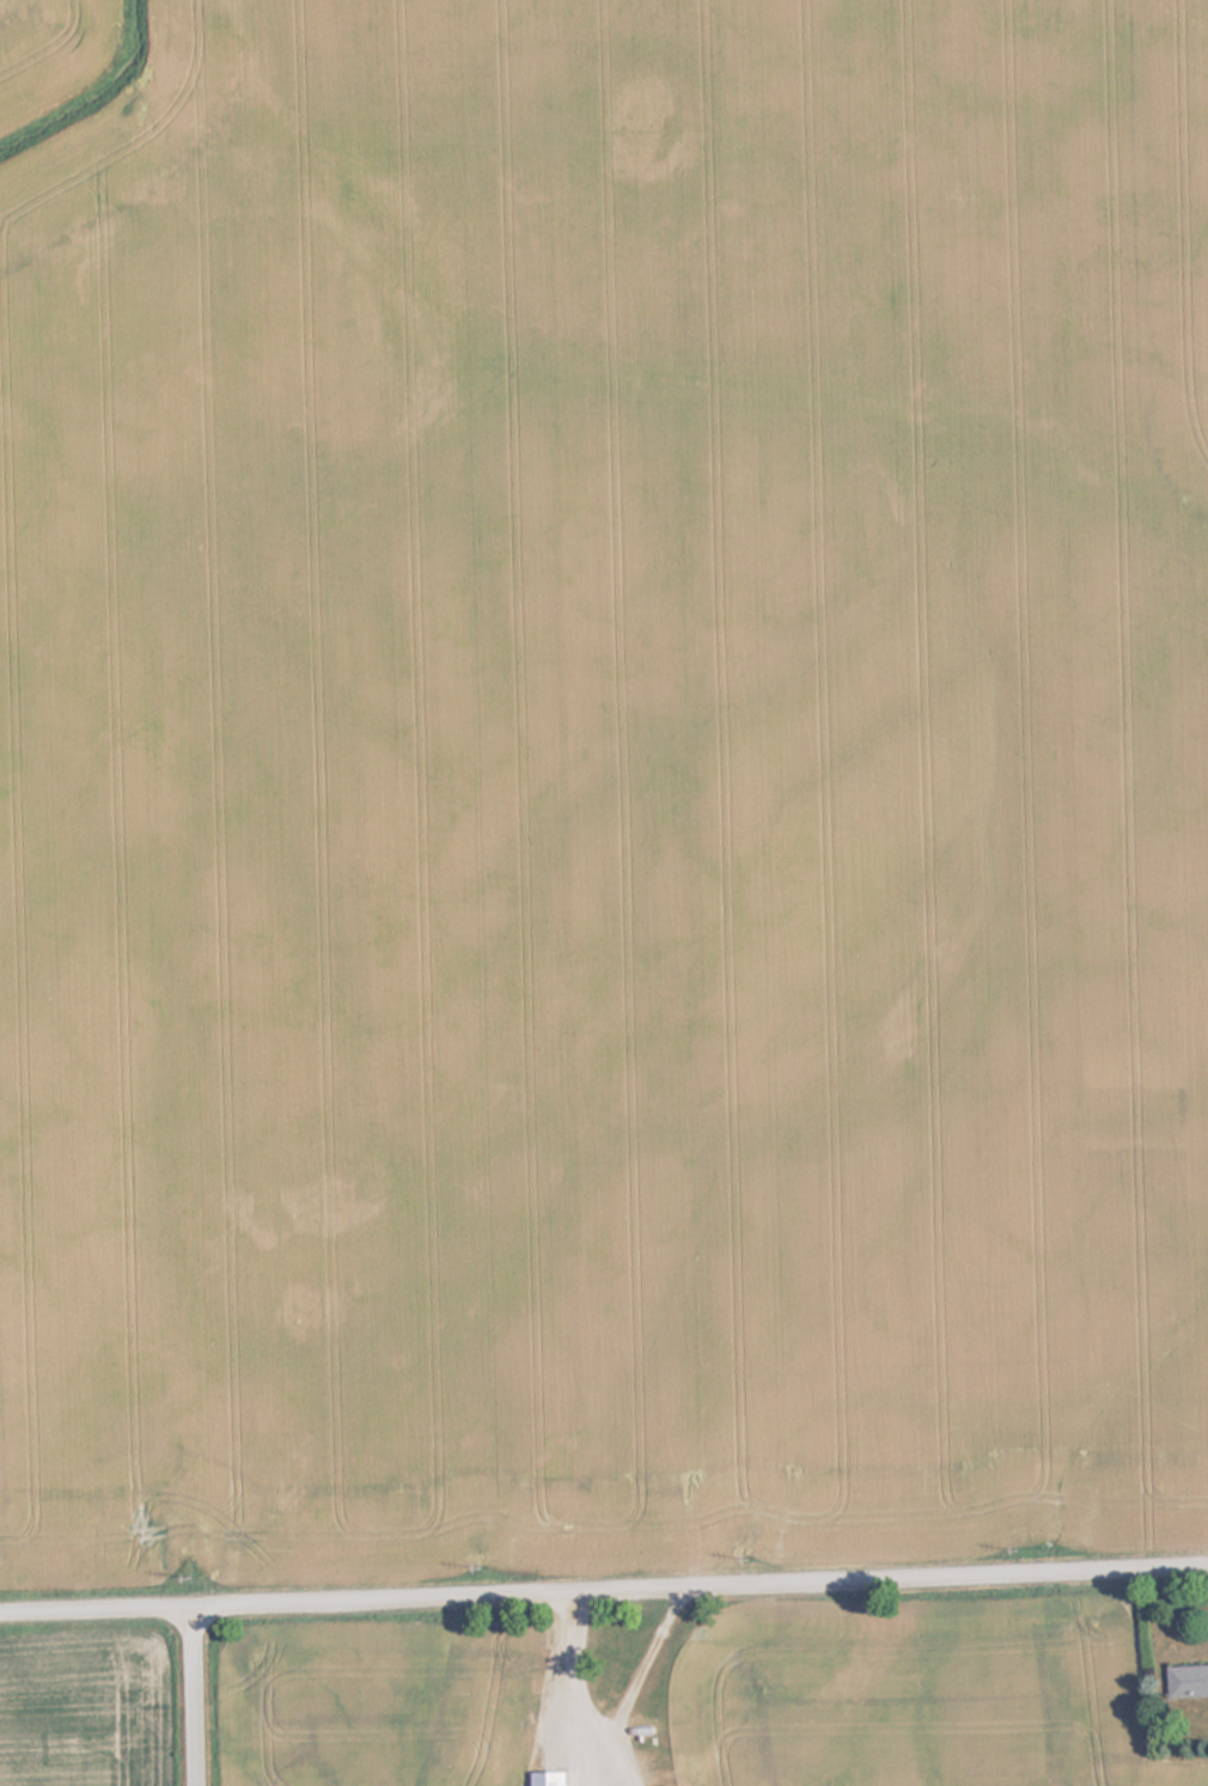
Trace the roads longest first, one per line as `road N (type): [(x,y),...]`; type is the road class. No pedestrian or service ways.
road 1 (residential): [(0,1613),(1207,1566)]
road 2 (residential): [(203,1785),(200,1608)]

